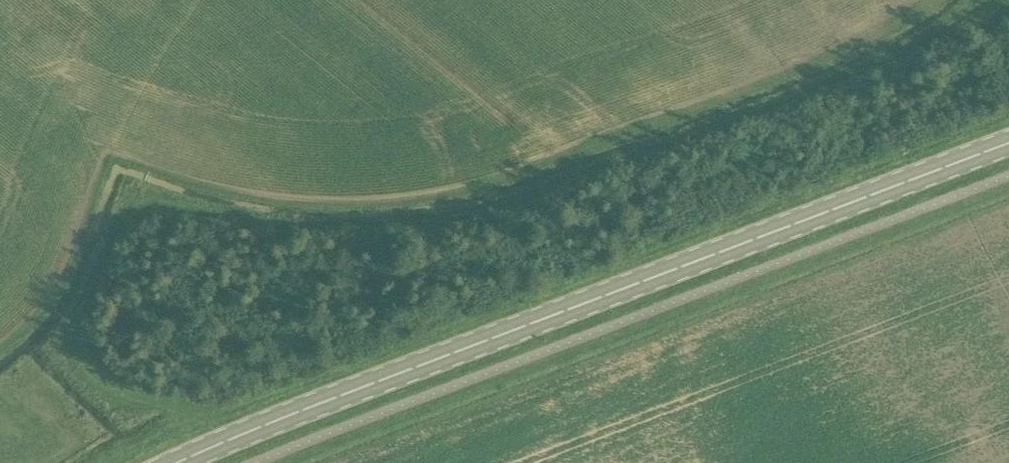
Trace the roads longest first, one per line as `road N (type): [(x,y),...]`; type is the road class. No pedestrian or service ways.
road 1 (secondary): [(180,462),(1008,139)]

